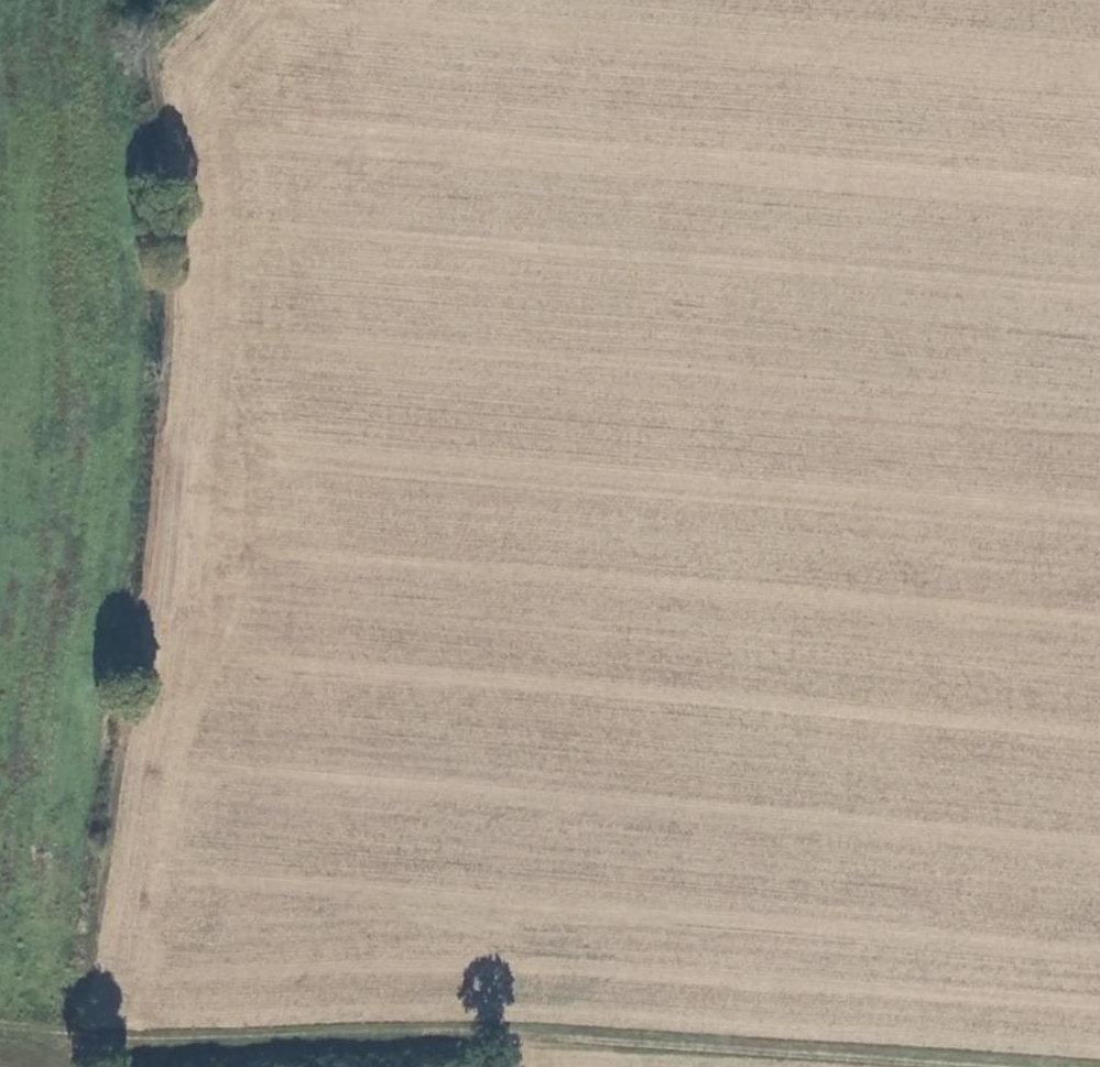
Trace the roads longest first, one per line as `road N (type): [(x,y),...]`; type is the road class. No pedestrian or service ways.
road 1 (track): [(1006,1066),(572,1037),(167,1042),(0,1033)]

